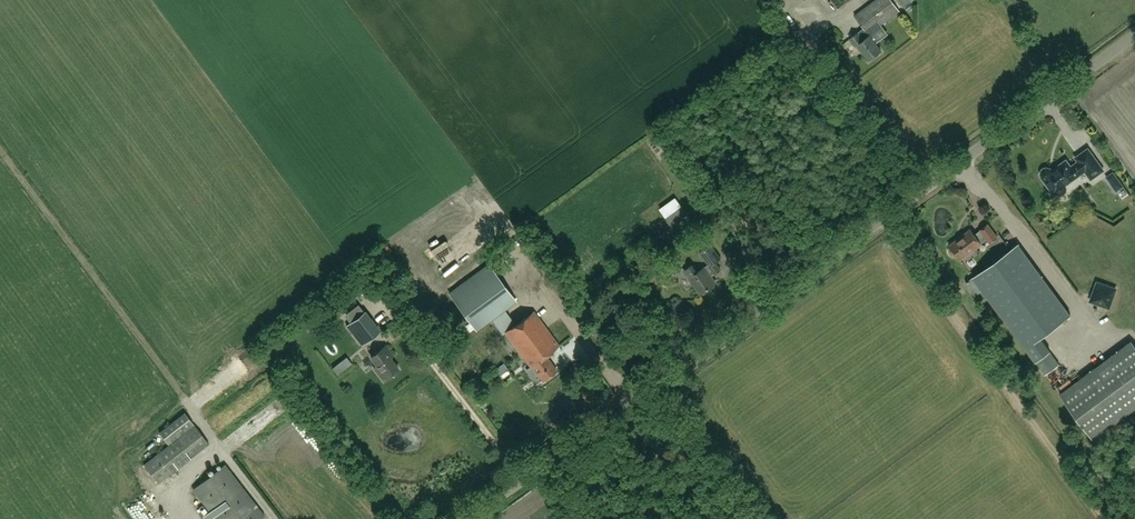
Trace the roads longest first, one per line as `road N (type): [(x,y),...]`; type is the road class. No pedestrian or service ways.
road 1 (tertiary): [(468,518),(1134,35)]
road 2 (track): [(1107,518),(883,218)]

